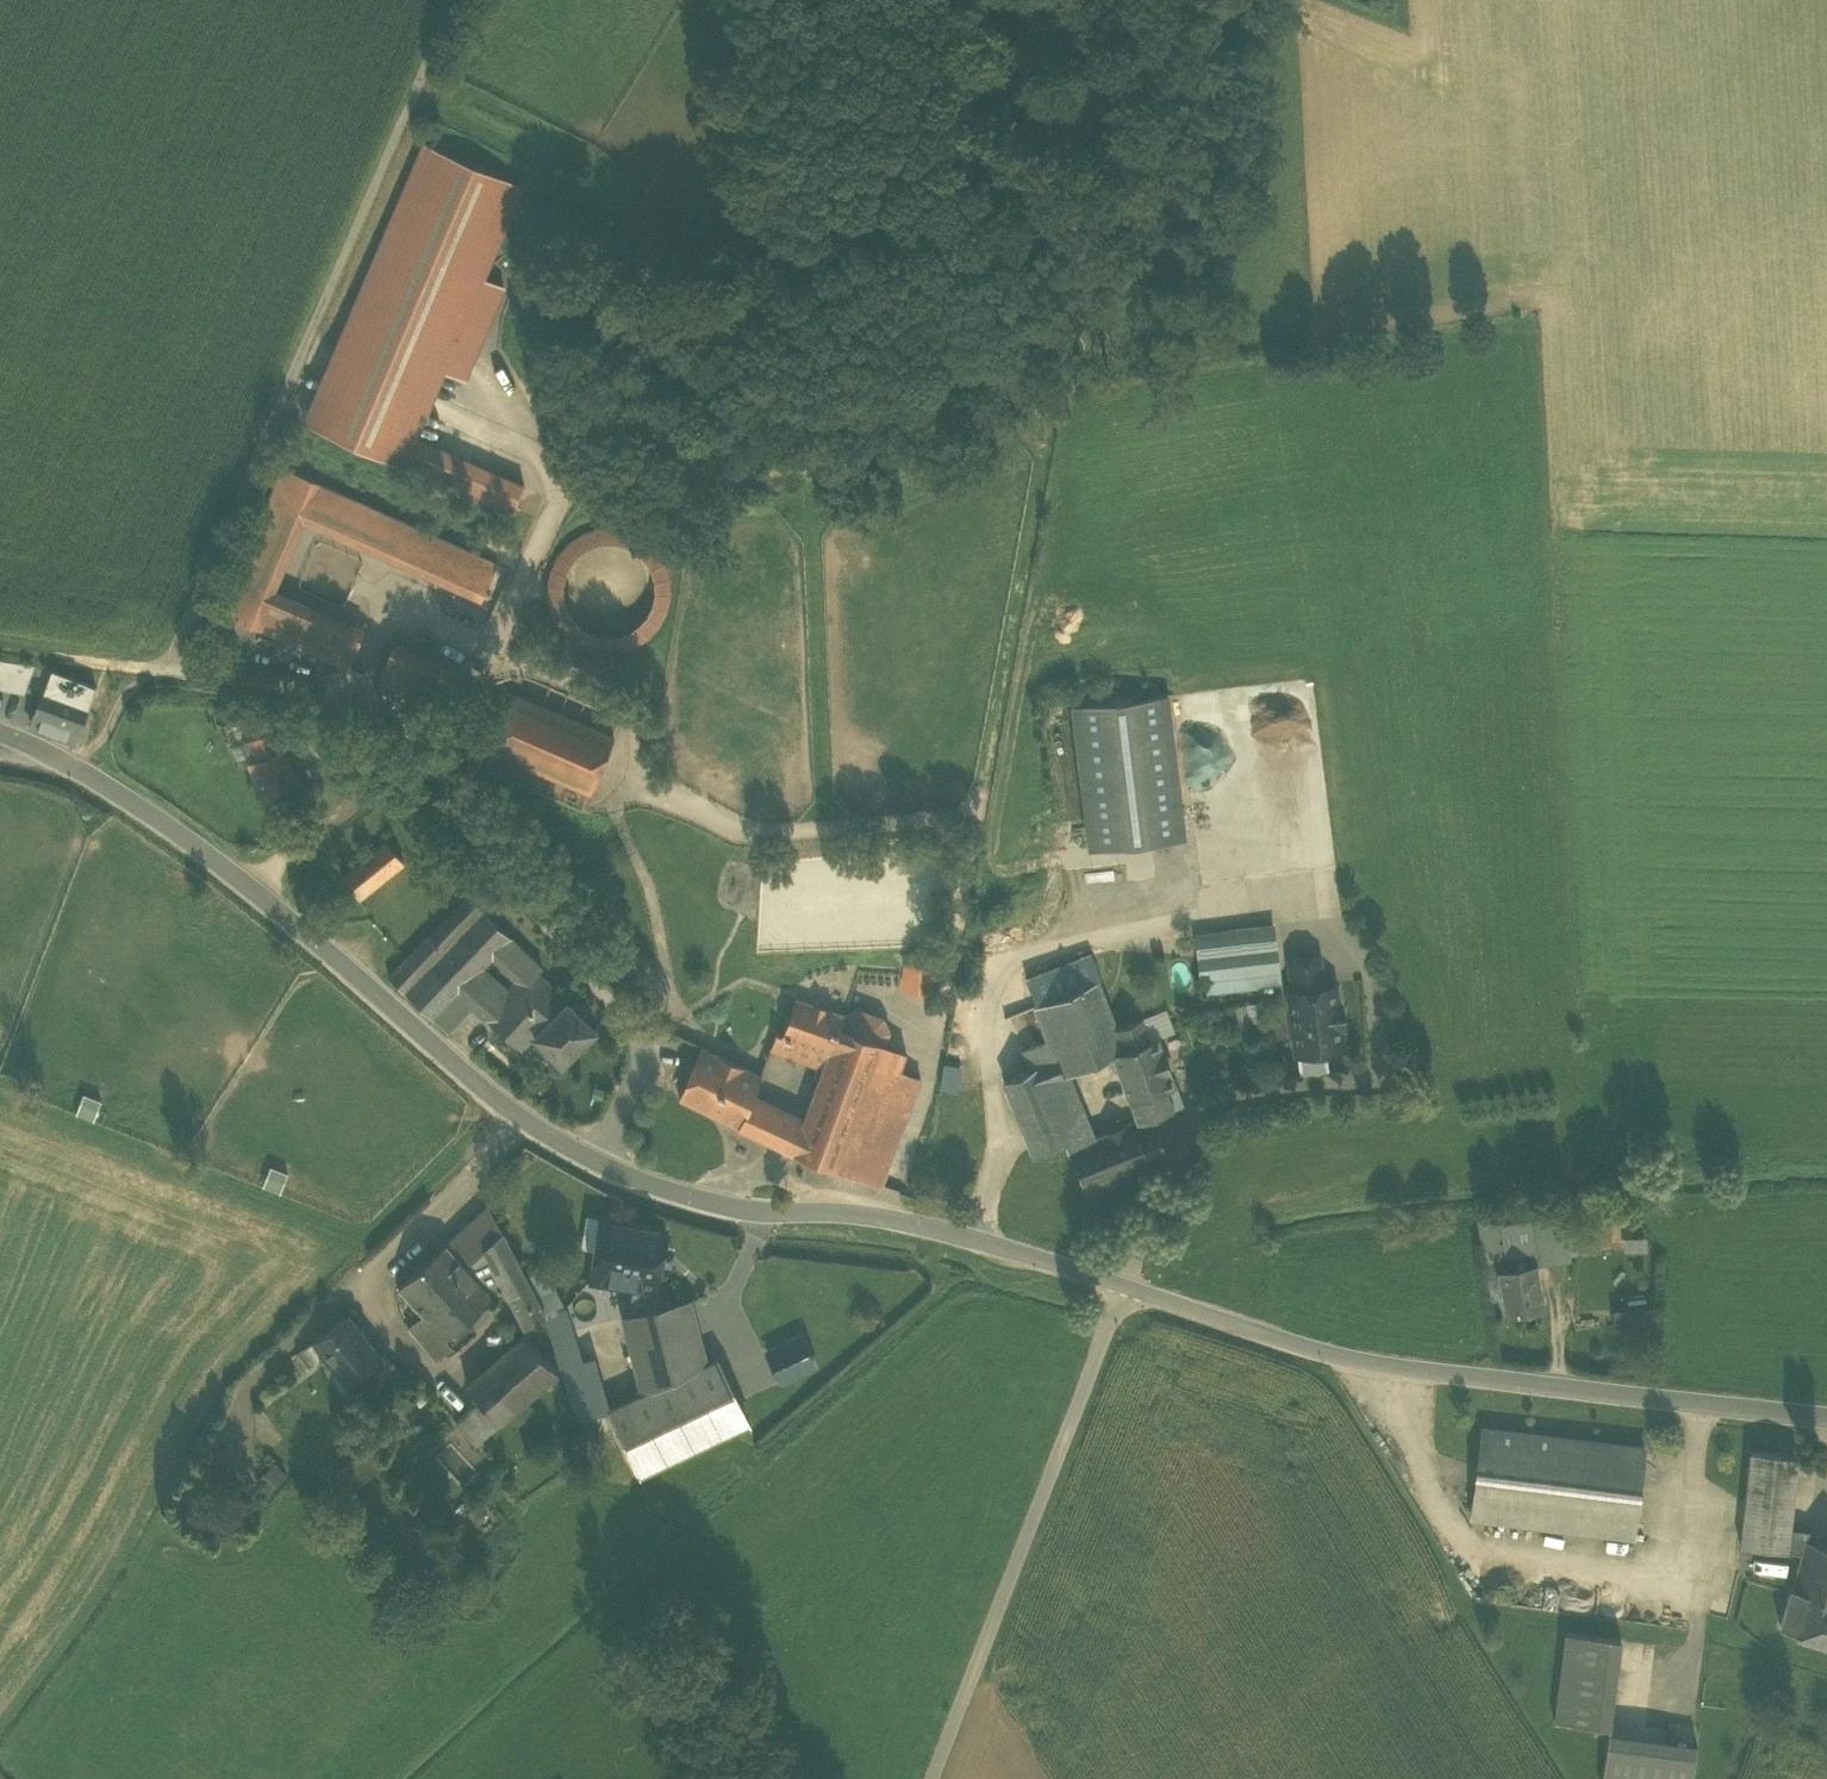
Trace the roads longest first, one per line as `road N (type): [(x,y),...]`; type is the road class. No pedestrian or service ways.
road 1 (tertiary): [(1125,1287),(865,1215),(758,1212),(684,1197),(602,1166),(529,1126),(240,875),(84,773),(0,740)]
road 2 (track): [(162,669),(343,693),(399,724),(645,1046),(602,1166)]
road 3 (track): [(450,0),(162,669)]
road 4 (tertiary): [(1826,1415),(1370,1357),(1125,1287)]
road 5 (unclassified): [(928,1778),(1125,1287)]
road 6 (track): [(529,1126),(292,1346),(187,1509)]
road 7 (track): [(481,835),(382,778),(240,875)]
road 8 (track): [(162,669),(0,647)]

